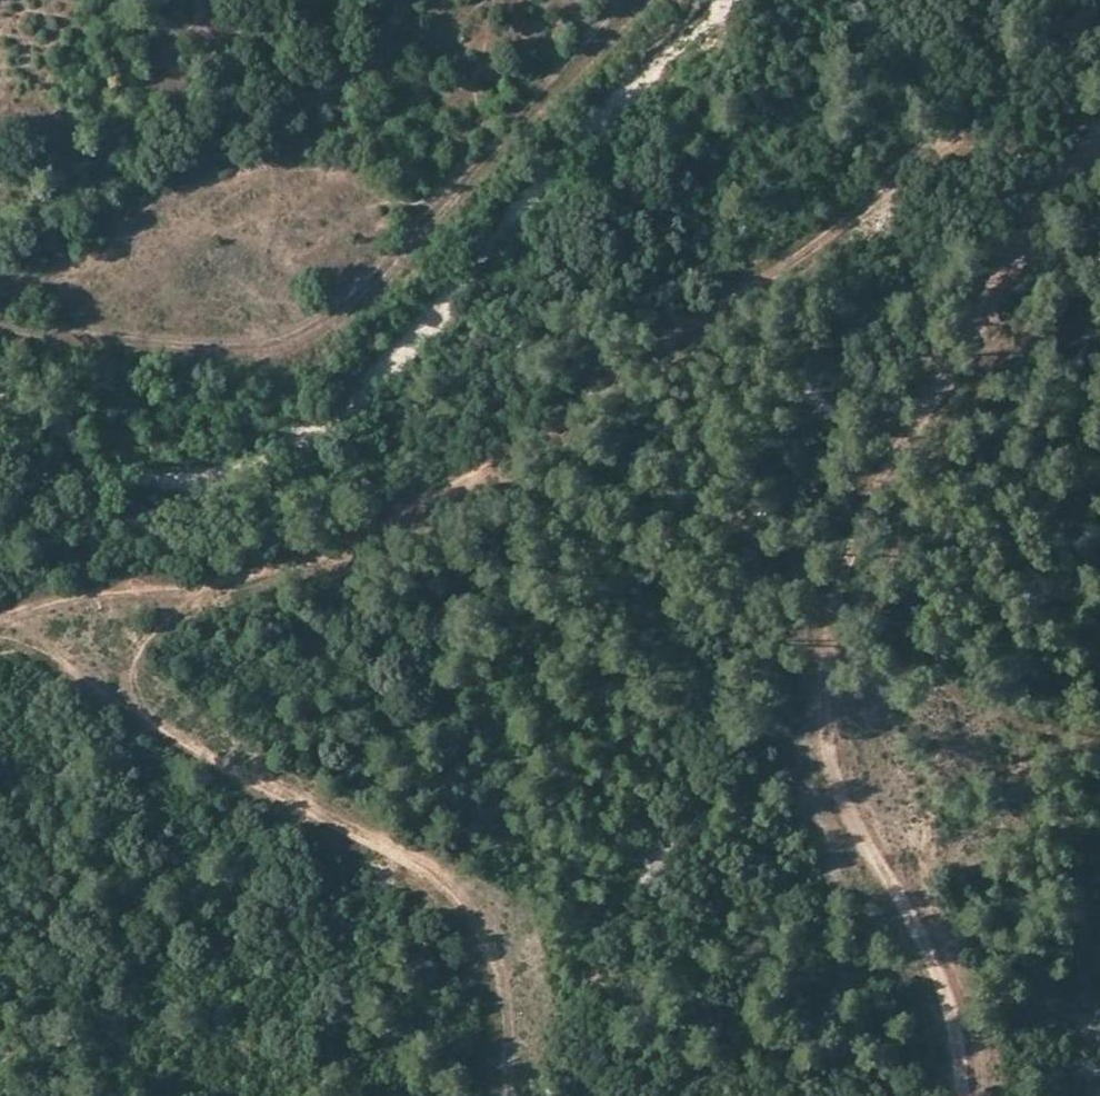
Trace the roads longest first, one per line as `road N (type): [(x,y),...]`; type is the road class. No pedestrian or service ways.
road 1 (track): [(964,1095),(941,965),(845,803),(818,711),(829,613),(939,390),(1099,118)]
road 2 (track): [(210,584),(296,566),(624,380),(973,136),(1093,0)]

